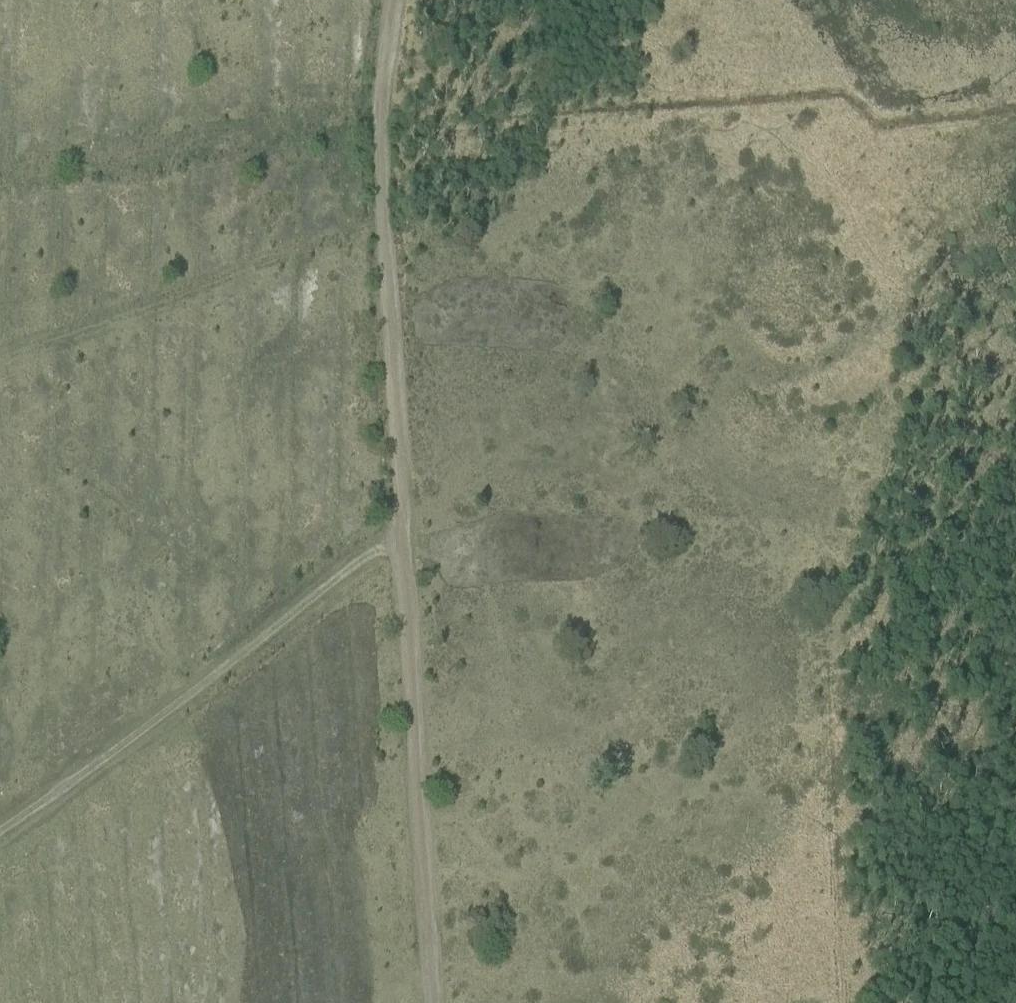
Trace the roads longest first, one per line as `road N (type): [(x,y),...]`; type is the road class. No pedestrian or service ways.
road 1 (track): [(0,834),(406,542)]

